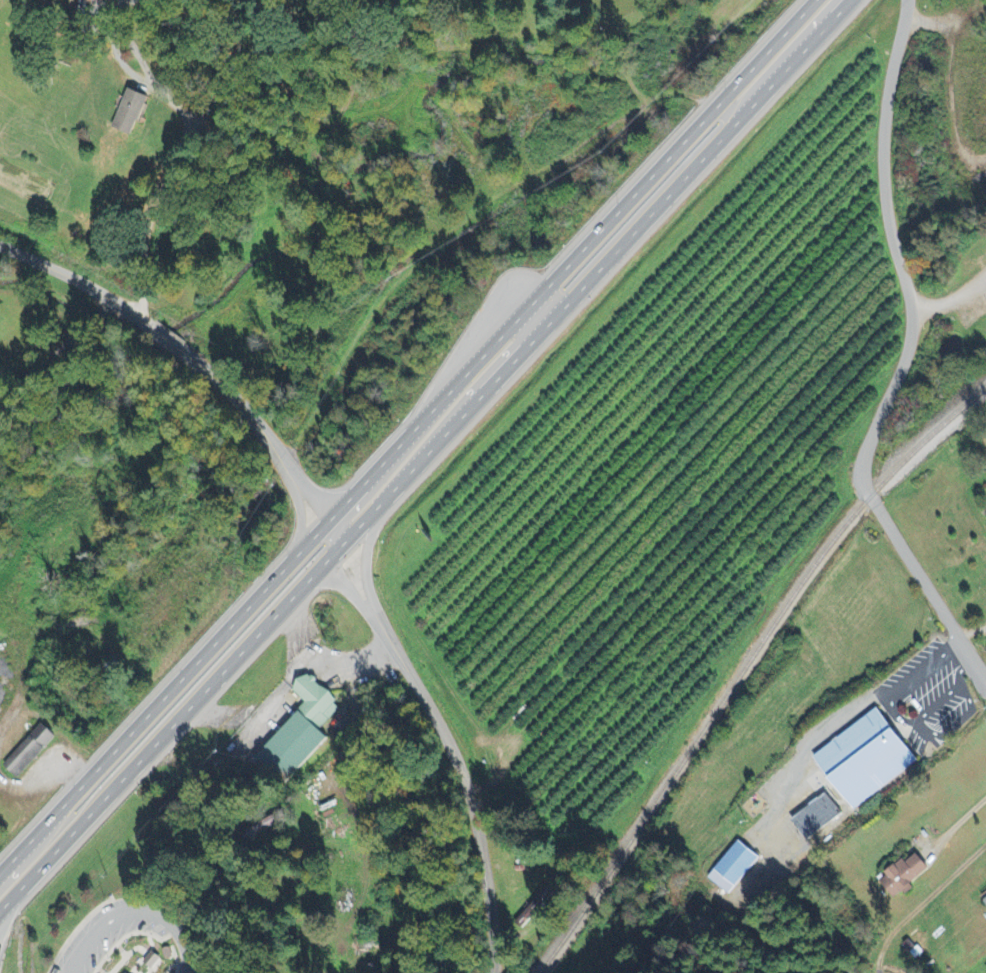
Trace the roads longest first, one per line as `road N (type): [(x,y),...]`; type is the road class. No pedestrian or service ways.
road 1 (trunk): [(335,546),(832,15)]
road 2 (trunk): [(791,23),(397,445)]
road 3 (residential): [(867,496),(859,468),(909,327),(880,156),(902,0)]
road 4 (trunk): [(0,909),(335,546)]
road 5 (trunk): [(323,524),(0,873)]
road 6 (residential): [(489,972),(489,925),(462,787),(335,546)]
road 7 (residential): [(323,524),(276,452),(203,366),(98,290),(0,235)]
road 8 (residential): [(985,683),(867,496)]
road 9 (trunk): [(456,419),(520,341),(533,301)]
road 10 (trunk): [(397,445),(392,465),(342,520),(335,546)]

